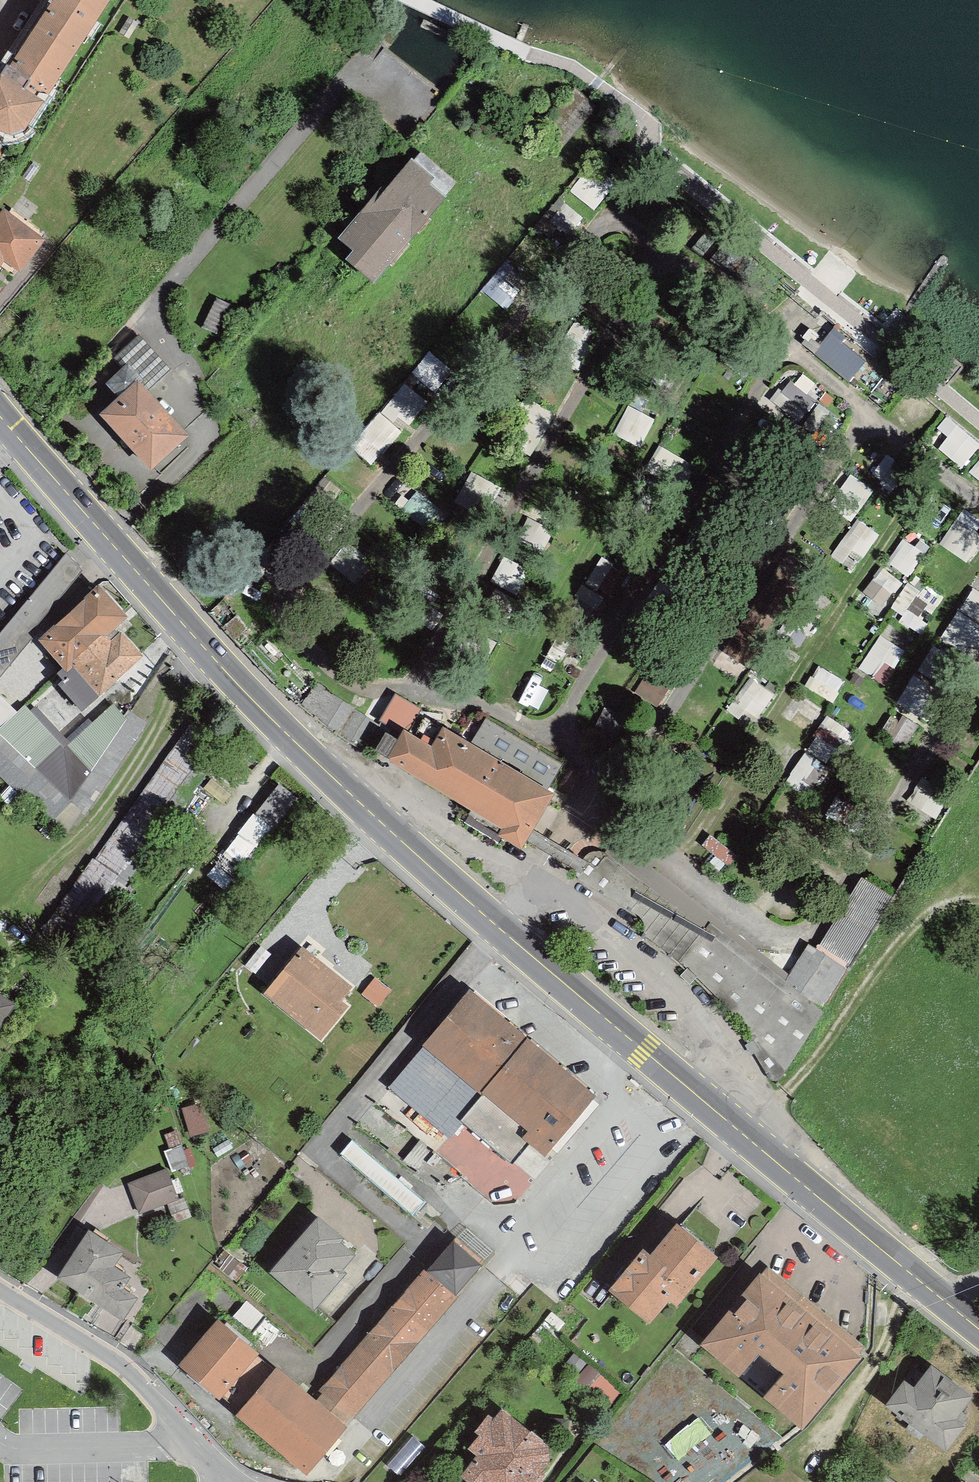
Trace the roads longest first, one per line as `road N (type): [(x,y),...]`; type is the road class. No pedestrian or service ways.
road 1 (primary): [(946,1297),(651,1064),(387,835),(211,661),(0,423)]
road 2 (track): [(978,898),(950,893),(894,937),(751,1142)]
road 3 (residential): [(0,1286),(119,1359),(194,1433)]

